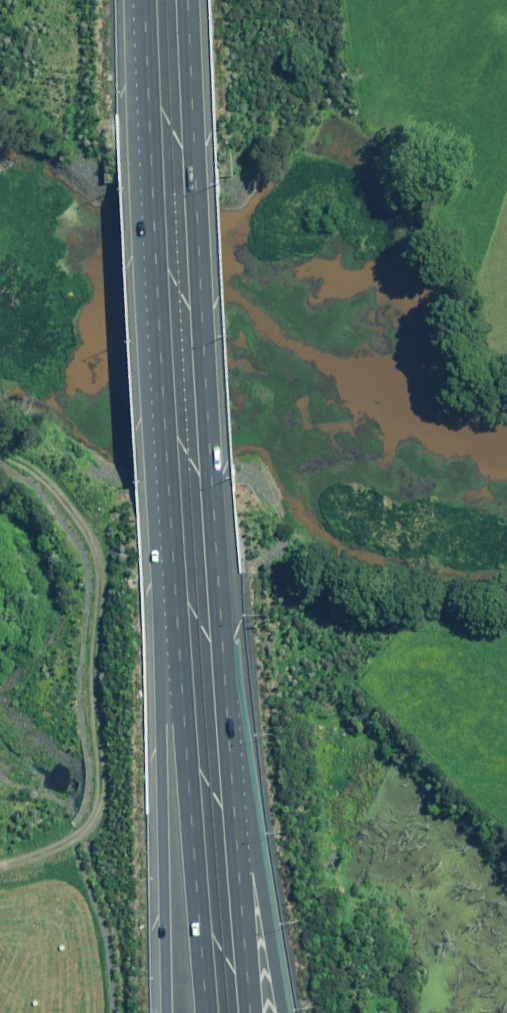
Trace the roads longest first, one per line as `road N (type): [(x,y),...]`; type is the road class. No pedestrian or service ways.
road 1 (motorway): [(190,0),(232,786)]
road 2 (motorway): [(182,678),(142,0)]
road 3 (track): [(0,450),(58,495),(88,541),(89,752),(85,810),(42,839),(0,848)]
road 4 (motorway): [(167,1012),(162,728),(182,678)]
road 5 (motorway): [(210,1012),(182,678)]
road 6 (track): [(276,504),(250,467),(222,456),(145,462),(97,495),(88,541)]
road 7 (motorway): [(232,786),(257,864),(283,1012)]
road 8 (motorway): [(232,786),(252,1012)]

